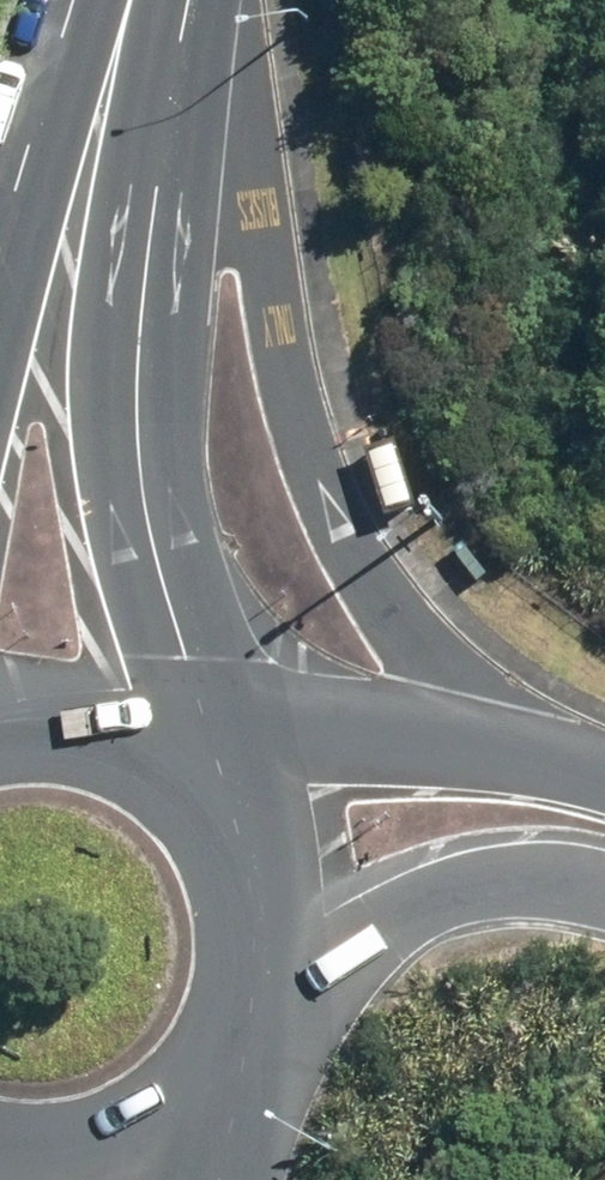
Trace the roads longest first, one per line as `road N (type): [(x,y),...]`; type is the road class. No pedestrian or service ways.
road 1 (primary): [(187,0),(314,444),(356,542),(471,740)]
road 2 (primary): [(81,194),(82,352),(94,452),(154,755)]
road 3 (secondary): [(604,894),(506,887),(442,899),(258,972)]
road 4 (secondary): [(175,770),(304,745),(471,740)]
road 5 (primary): [(228,1055),(162,1130),(118,1153),(70,1166),(0,1165)]
road 6 (primary): [(0,407),(81,194)]
road 7 (primary): [(175,770),(233,840),(250,882),(258,972)]
road 8 (primary): [(138,0),(81,194)]
road 9 (primary): [(0,726),(90,728),(154,755)]
road 10 (secondary): [(471,740),(604,765)]
road 11 (primary): [(228,1055),(208,1179)]

